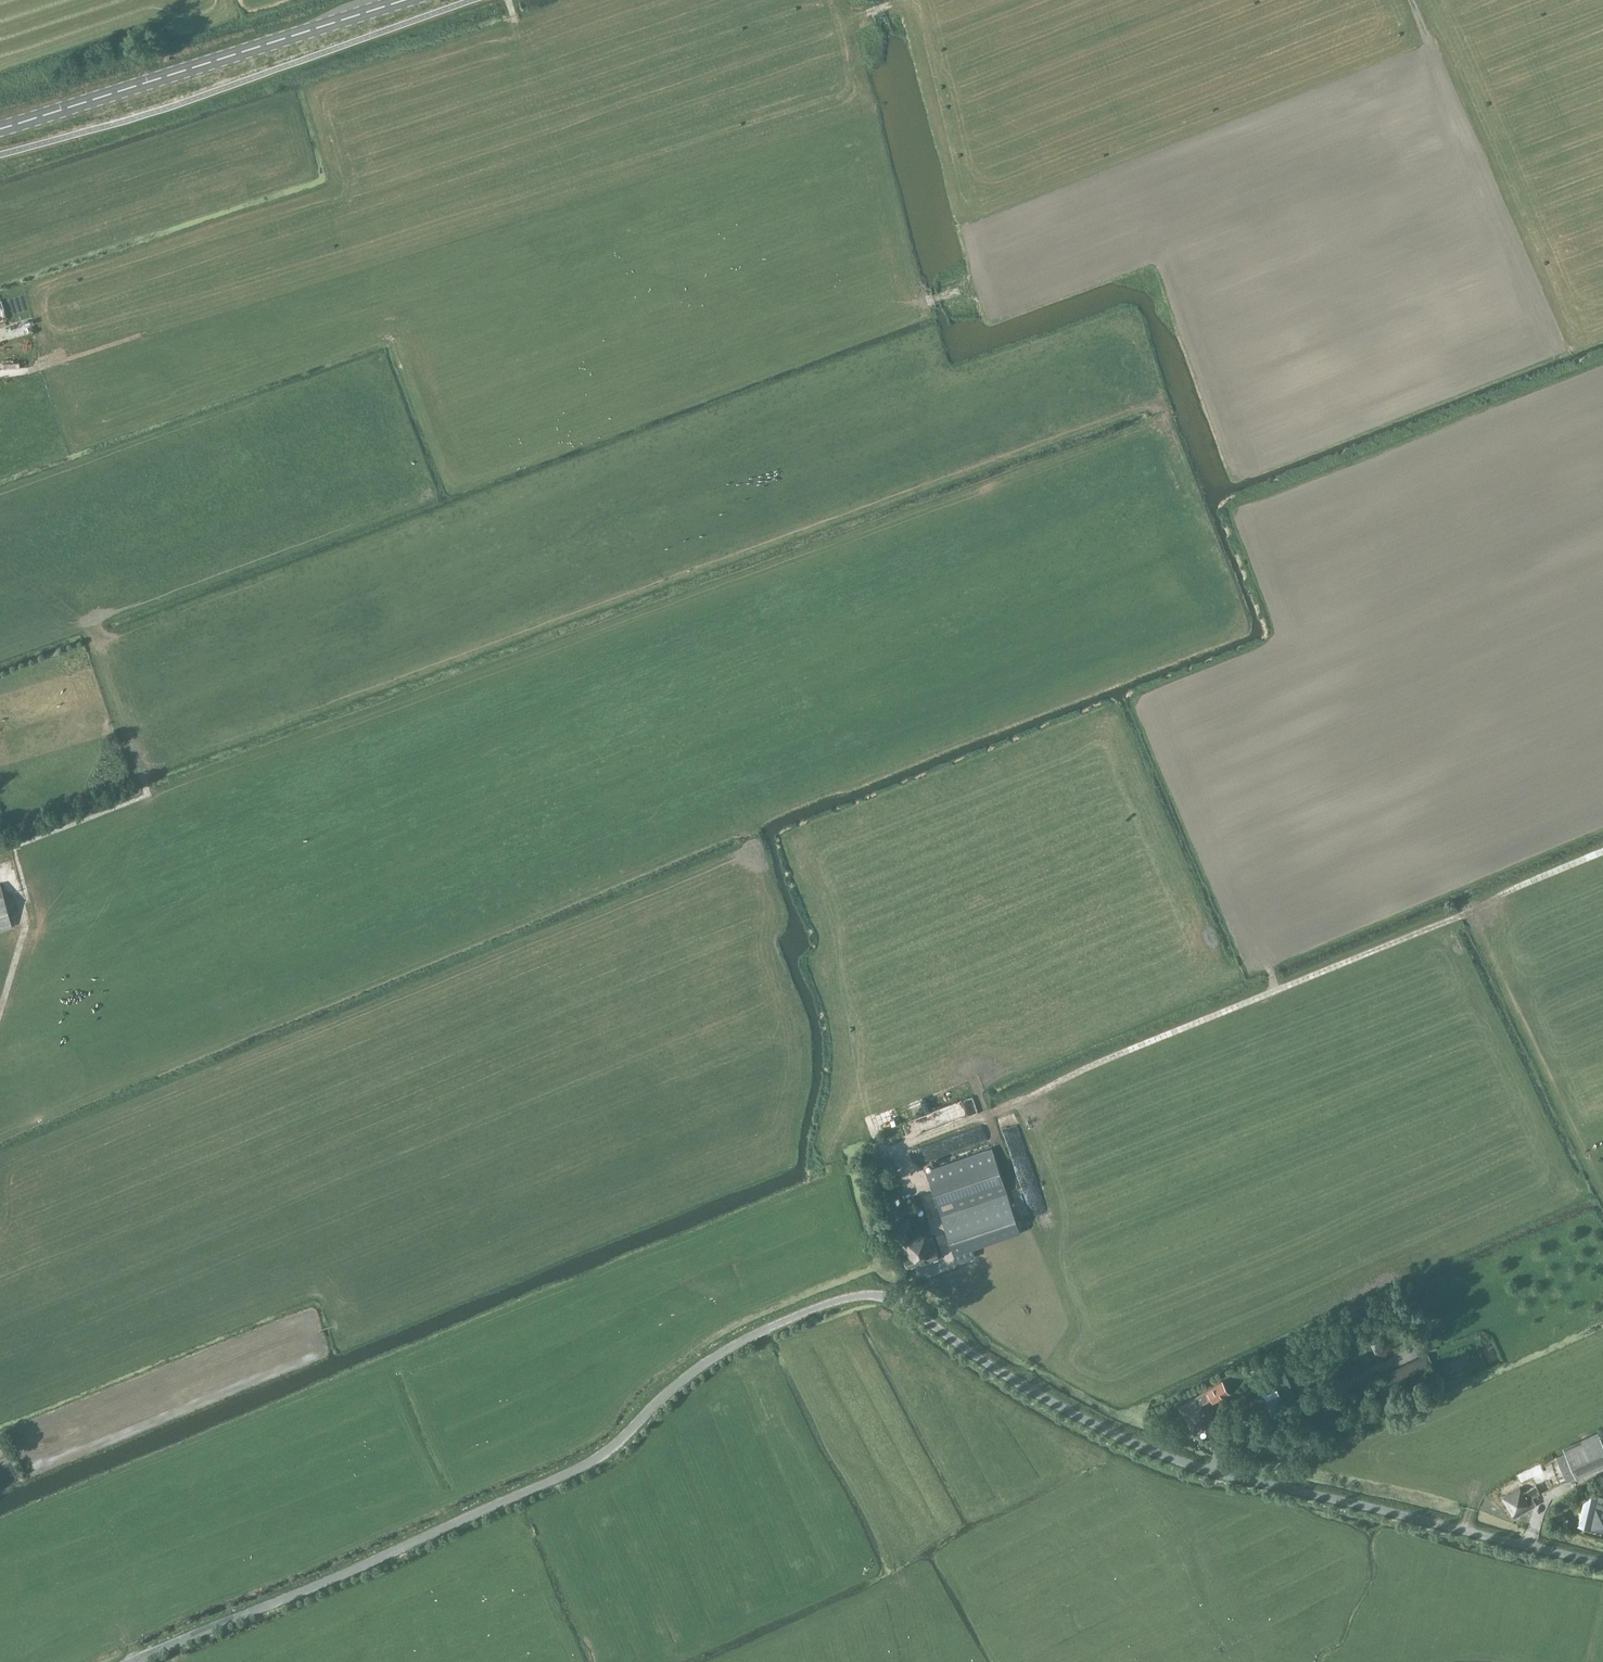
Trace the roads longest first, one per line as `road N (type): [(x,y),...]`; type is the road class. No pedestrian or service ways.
road 1 (unclassified): [(1602,1562),(1172,1459),(1051,1401),(903,1304),(860,1296),(725,1350),(667,1392),(618,1443),(573,1471),(130,1661)]
road 2 (track): [(0,1005),(25,928),(14,846),(149,794),(91,624),(0,551)]
road 3 (primary): [(397,0),(0,127)]

